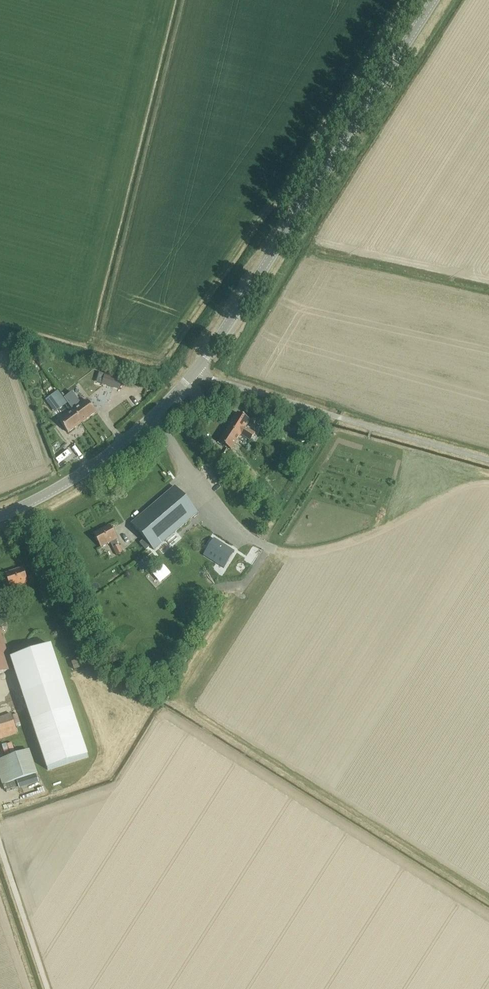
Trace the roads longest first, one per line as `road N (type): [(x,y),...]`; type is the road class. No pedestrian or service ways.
road 1 (unclassified): [(0,514),(110,452),(195,371),(433,0)]

